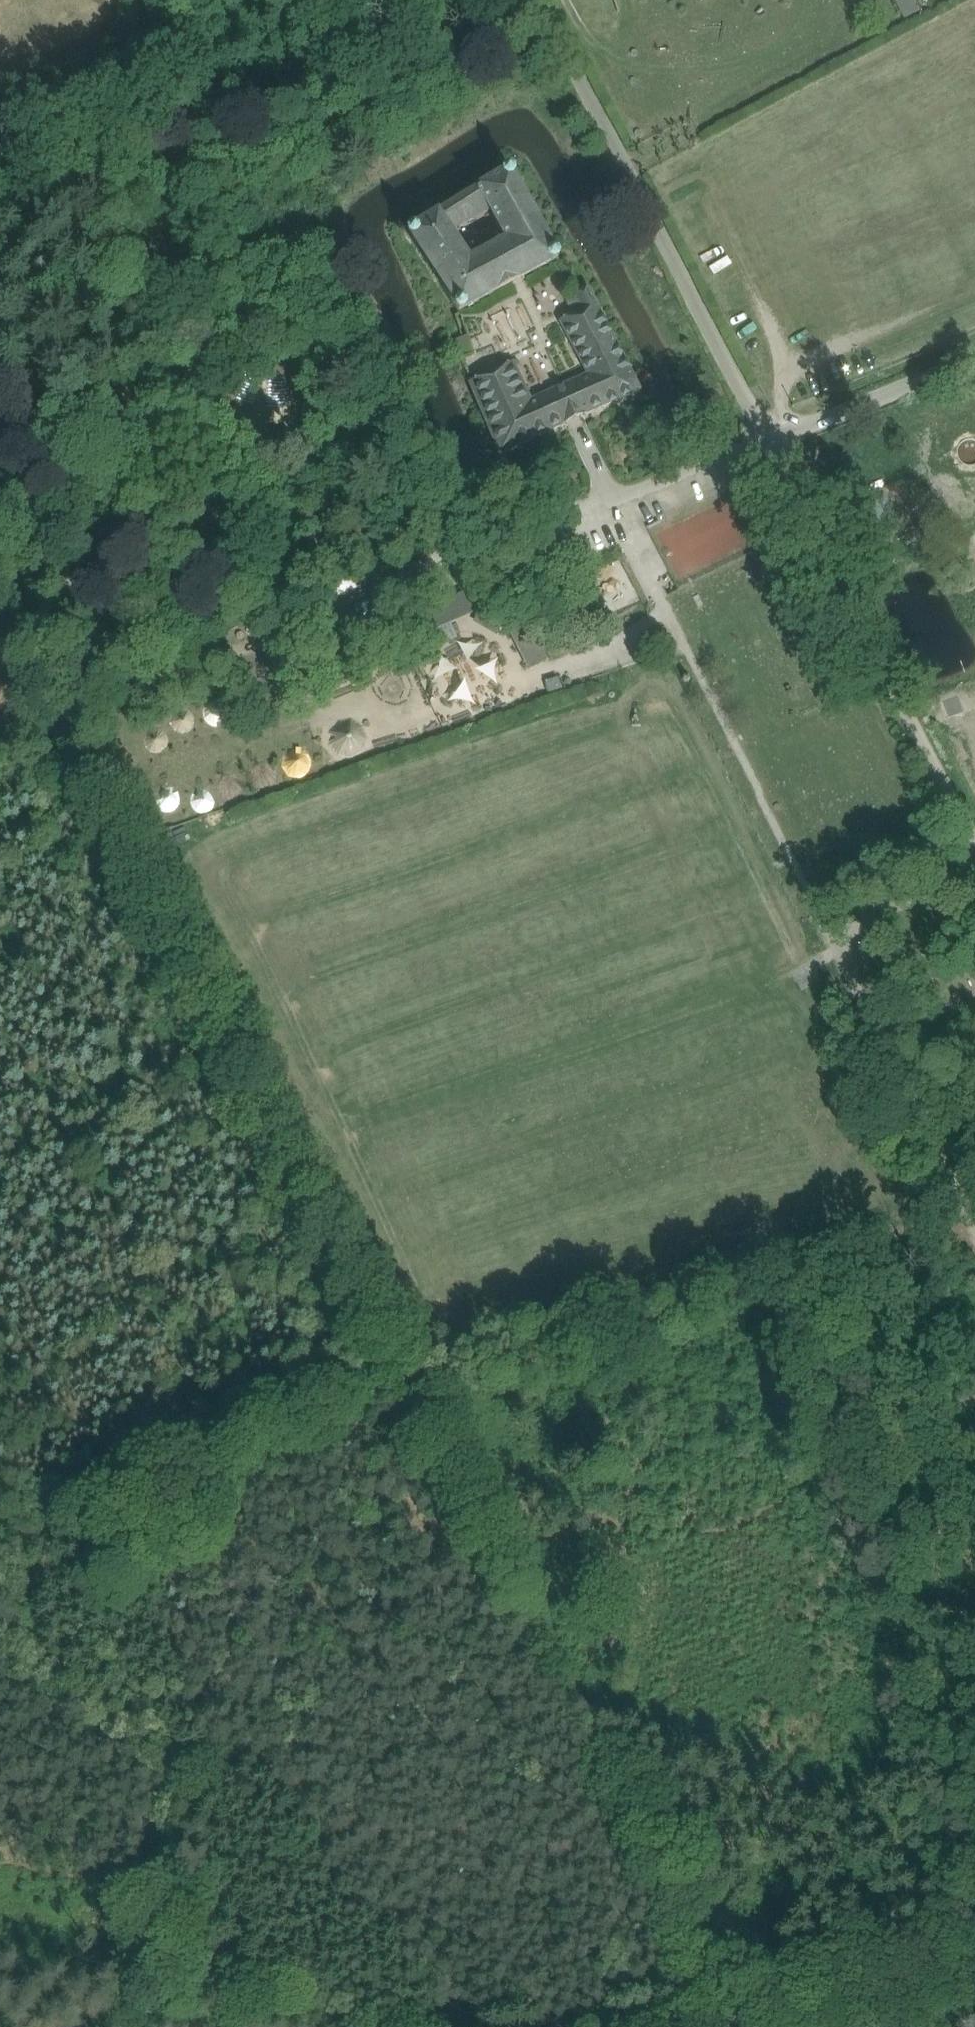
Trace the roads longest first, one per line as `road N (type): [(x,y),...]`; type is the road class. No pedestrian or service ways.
road 1 (unclassified): [(974,362),(764,441),(537,0)]
road 2 (track): [(974,1226),(850,976),(847,953),(855,932),(876,915),(974,874)]
road 3 (track): [(77,726),(430,579)]
road 4 (track): [(725,2026),(752,2012),(974,1976)]

